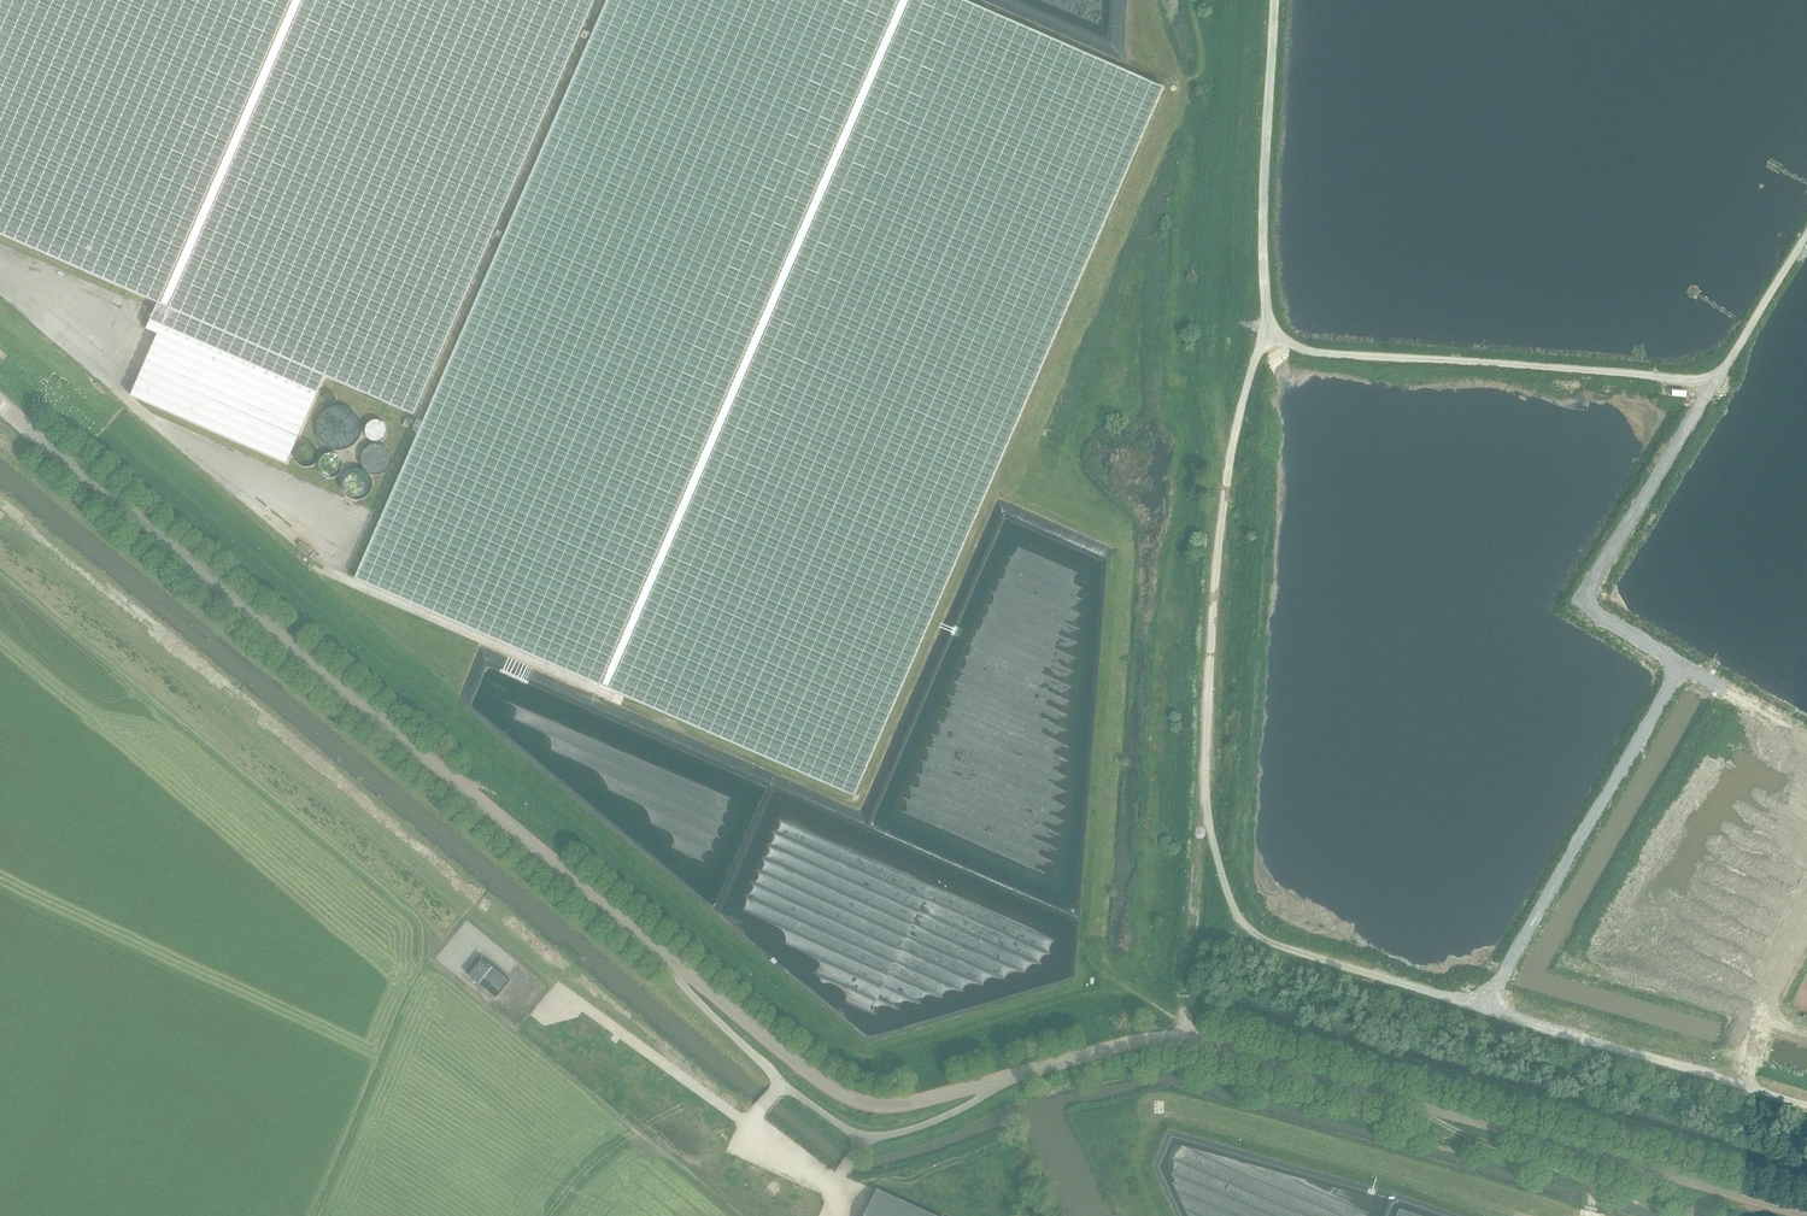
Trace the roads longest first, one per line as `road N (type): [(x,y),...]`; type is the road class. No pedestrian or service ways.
road 1 (unclassified): [(679,966),(0,406)]
road 2 (unclassified): [(679,966),(708,1014),(784,1085),(859,1138),(963,1109),(996,1084)]
road 3 (unclassified): [(996,1084),(890,1106),(857,1102),(788,1058),(679,966)]
road 4 (unclassified): [(1181,1040),(1153,1039),(996,1084)]

